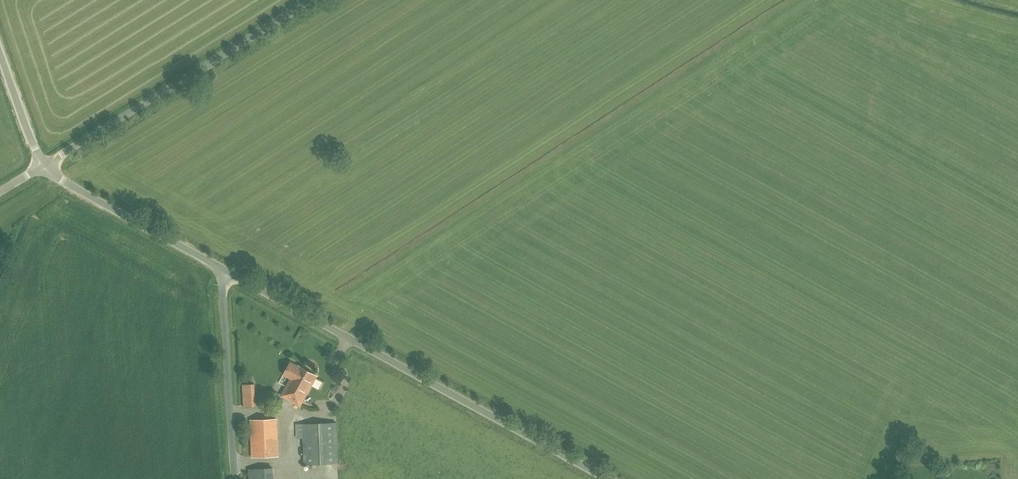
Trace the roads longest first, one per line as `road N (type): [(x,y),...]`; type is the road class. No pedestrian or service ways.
road 1 (unclassified): [(610,478),(225,270)]
road 2 (unclassified): [(42,165),(312,0)]
road 3 (unclassified): [(225,270),(42,165)]
road 4 (unclassified): [(234,478),(225,270)]
road 5 (unclassified): [(42,165),(0,51)]

